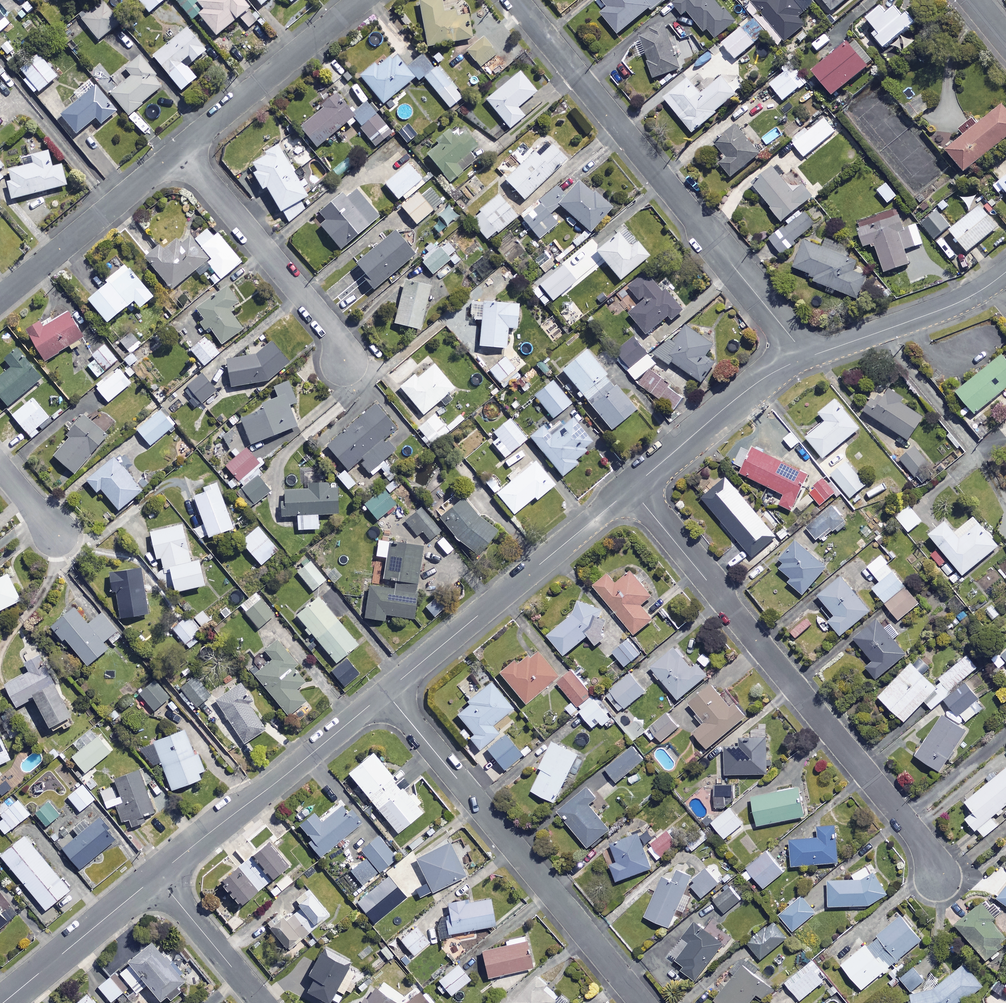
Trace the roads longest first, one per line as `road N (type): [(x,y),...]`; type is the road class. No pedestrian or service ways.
road 1 (residential): [(939,878),(918,836),(631,488)]
road 2 (residential): [(516,0),(808,357)]
road 3 (residential): [(386,693),(643,1002)]
road 4 (residential): [(386,693),(631,488)]
road 5 (residential): [(157,875),(386,693)]
road 6 (residential): [(343,365),(331,328),(178,150)]
road 7 (residential): [(178,150),(360,0)]
road 8 (residential): [(0,299),(178,150)]
road 9 (residential): [(631,488),(756,384),(808,357)]
road 10 (residential): [(808,357),(949,307),(1005,272)]
road 11 (residential): [(3,1002),(157,875)]
road 12 (residential): [(157,875),(262,1002)]

